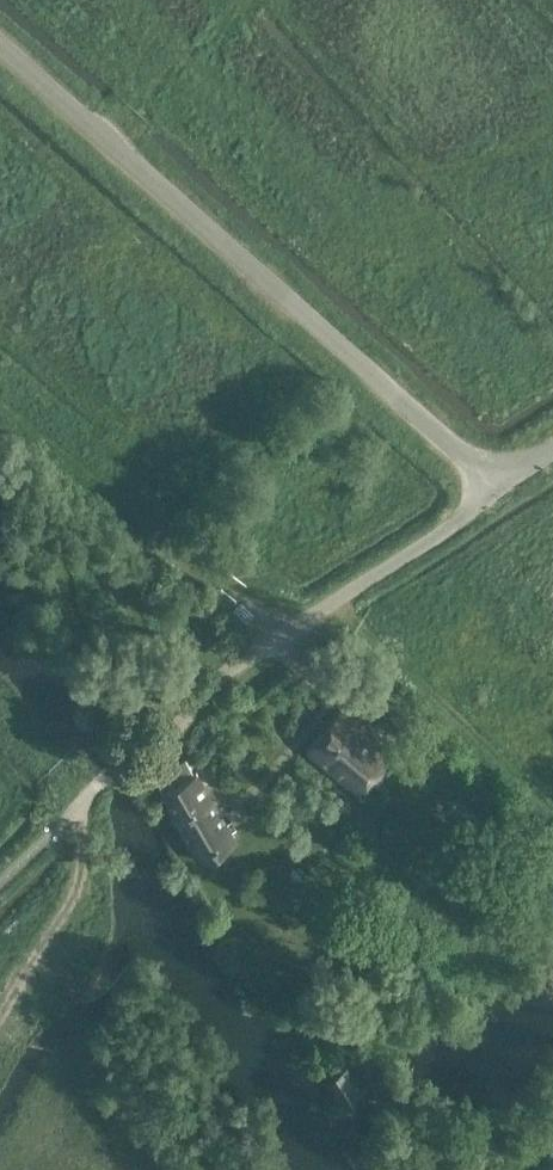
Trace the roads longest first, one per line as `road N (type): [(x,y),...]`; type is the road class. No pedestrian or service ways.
road 1 (unclassified): [(500,487),(0,52)]
road 2 (unclassified): [(98,785),(273,637),(500,487)]
road 3 (track): [(0,1036),(80,878),(78,808)]
road 4 (track): [(247,0),(106,138)]
road 5 (track): [(0,706),(87,797)]

